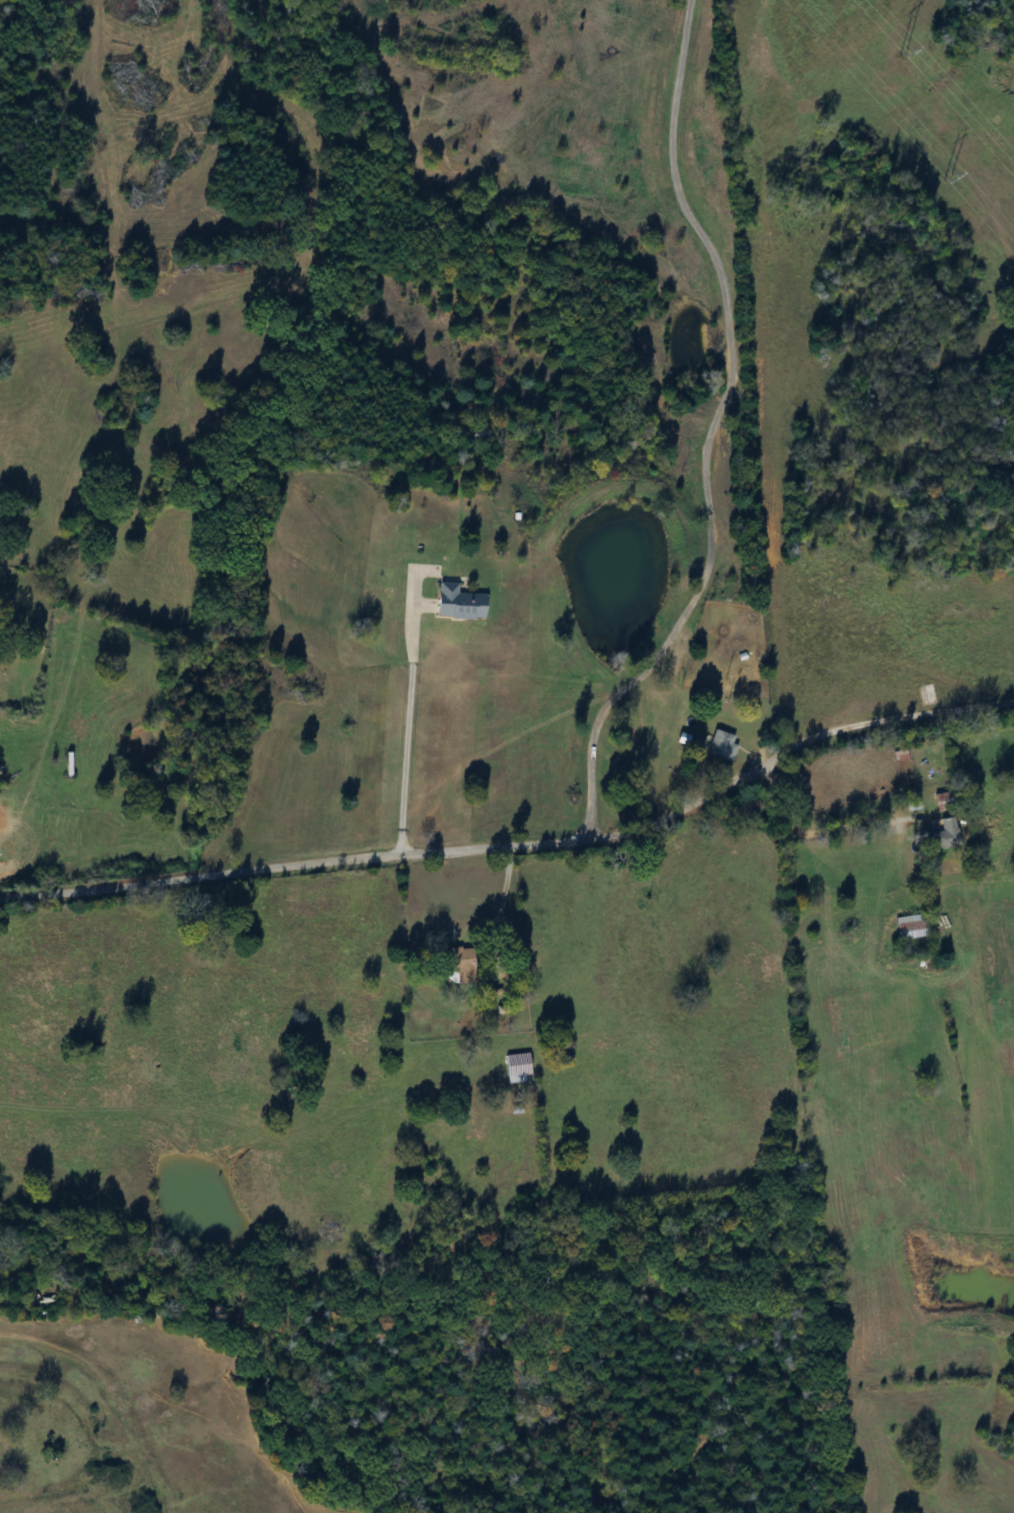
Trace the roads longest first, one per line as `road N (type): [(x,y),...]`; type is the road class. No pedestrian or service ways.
road 1 (residential): [(0,899),(628,838),(830,732),(1013,700)]

